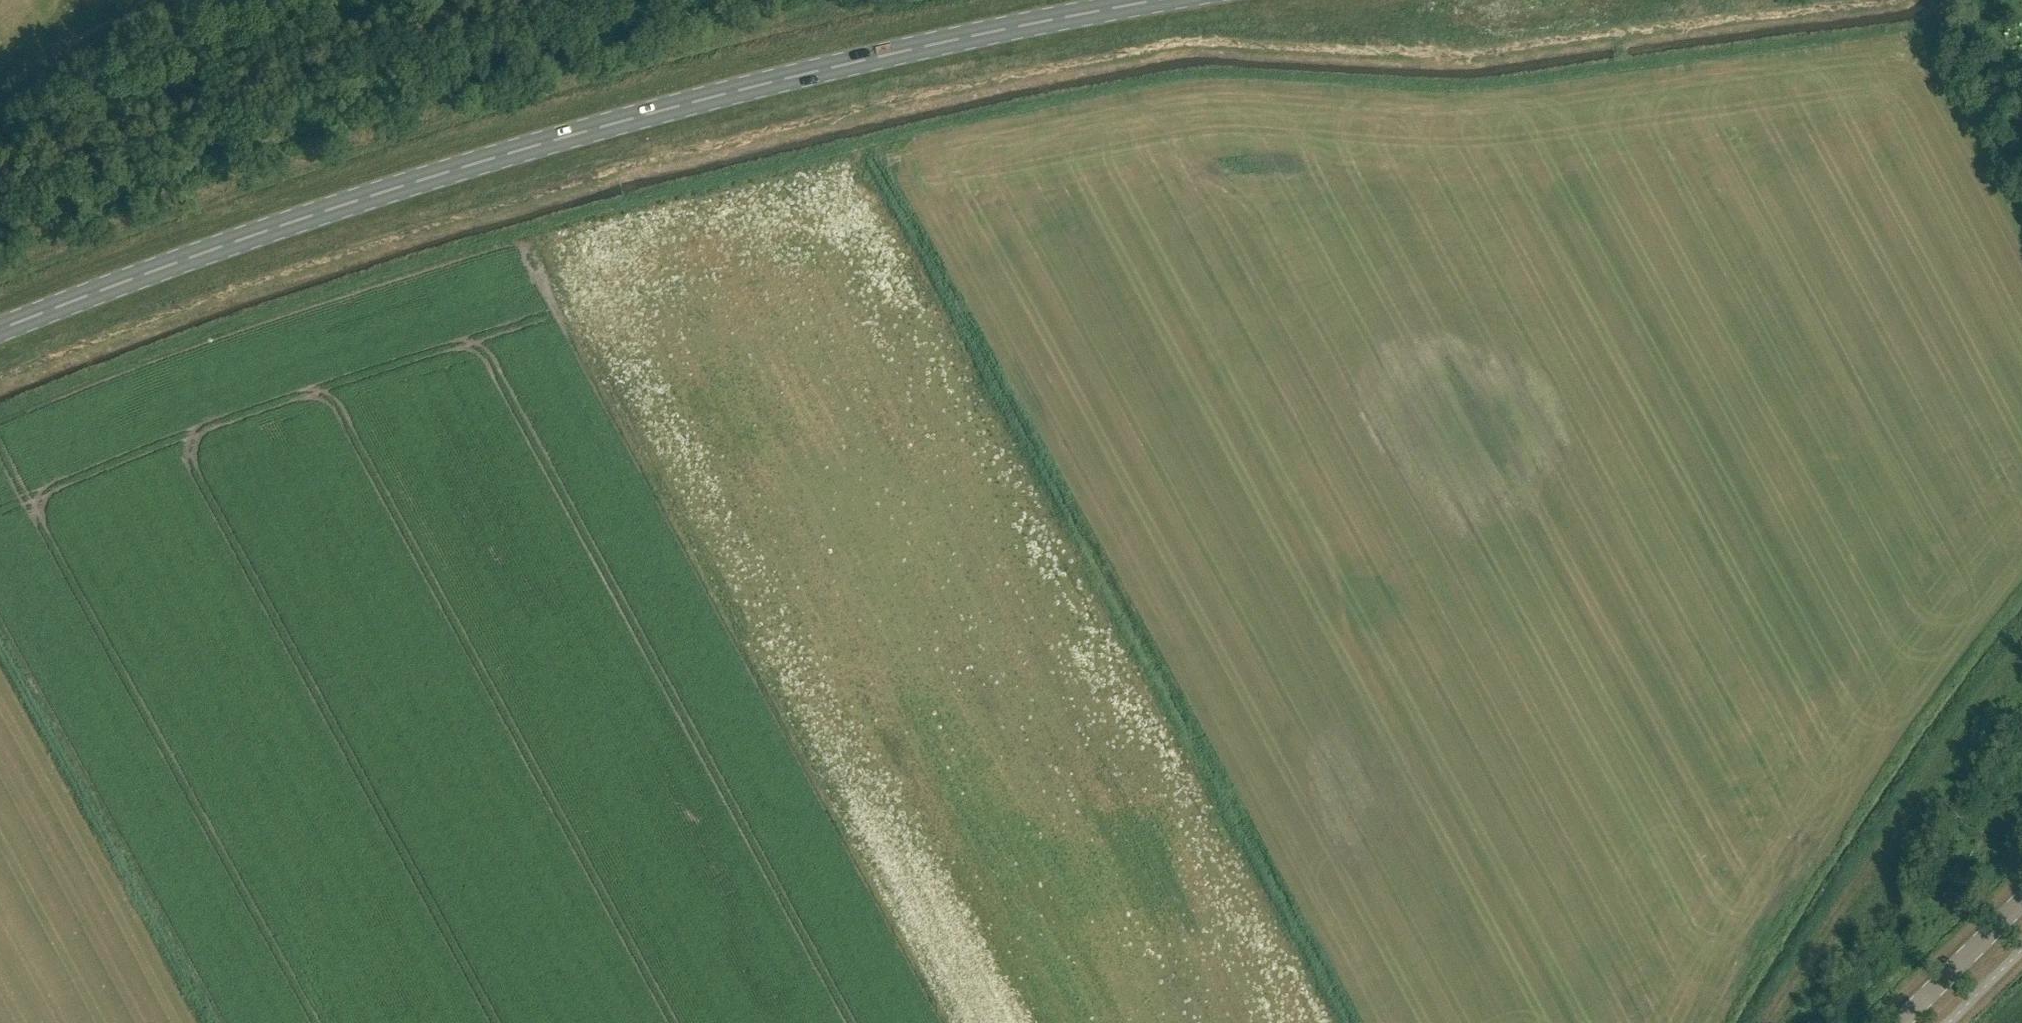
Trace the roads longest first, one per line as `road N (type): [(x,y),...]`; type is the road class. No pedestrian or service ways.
road 1 (primary): [(0,331),(188,259),(577,134),(972,36),(1167,0)]
road 2 (track): [(505,0),(314,57),(0,178)]
road 3 (track): [(0,102),(179,14)]
road 4 (tertiary): [(1893,1022),(2021,896)]

